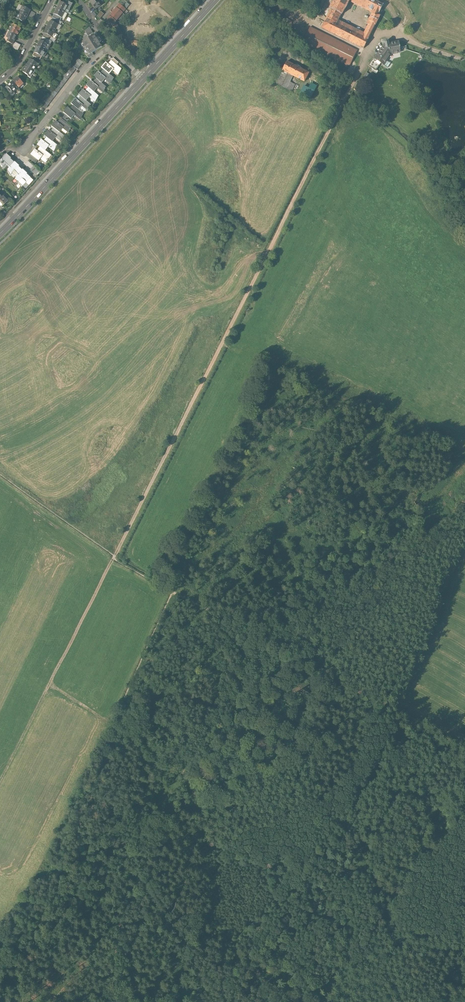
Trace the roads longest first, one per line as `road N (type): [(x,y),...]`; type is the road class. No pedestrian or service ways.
road 1 (track): [(115,556),(382,39)]
road 2 (track): [(173,591),(117,715),(118,727),(186,780),(121,926),(116,975),(149,1001)]
road 3 (track): [(114,559),(0,782)]
road 4 (primary): [(0,234),(142,78)]
road 5 (residential): [(24,150),(105,50),(142,78)]

